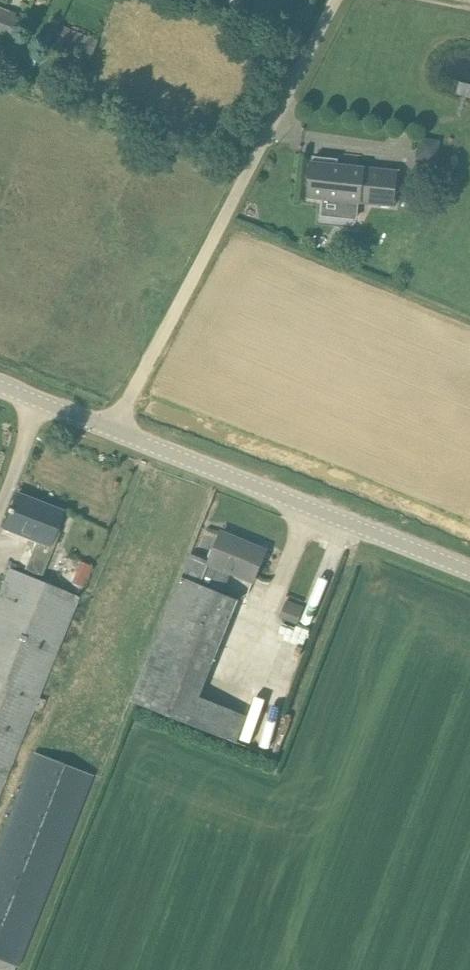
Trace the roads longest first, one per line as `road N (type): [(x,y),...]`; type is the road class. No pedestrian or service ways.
road 1 (unclassified): [(113,430),(332,0)]
road 2 (unclassified): [(469,571),(113,430)]
road 3 (unclassified): [(113,430),(0,386)]

